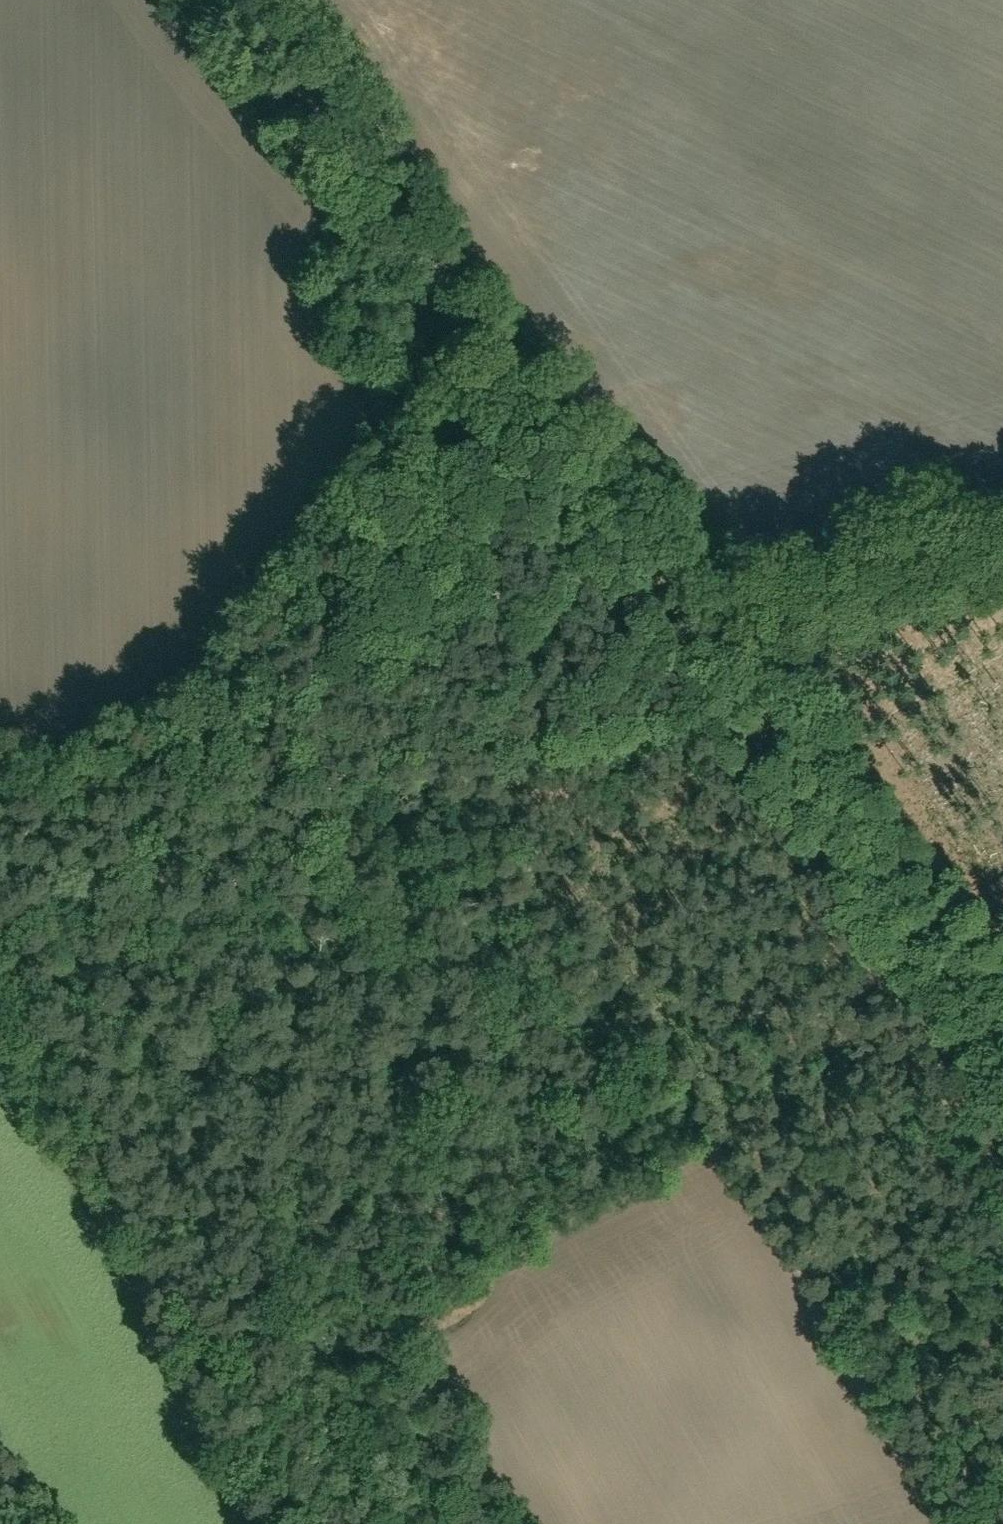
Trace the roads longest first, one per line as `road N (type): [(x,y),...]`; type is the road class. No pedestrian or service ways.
road 1 (track): [(1002,1043),(236,0)]
road 2 (track): [(0,835),(713,650)]

